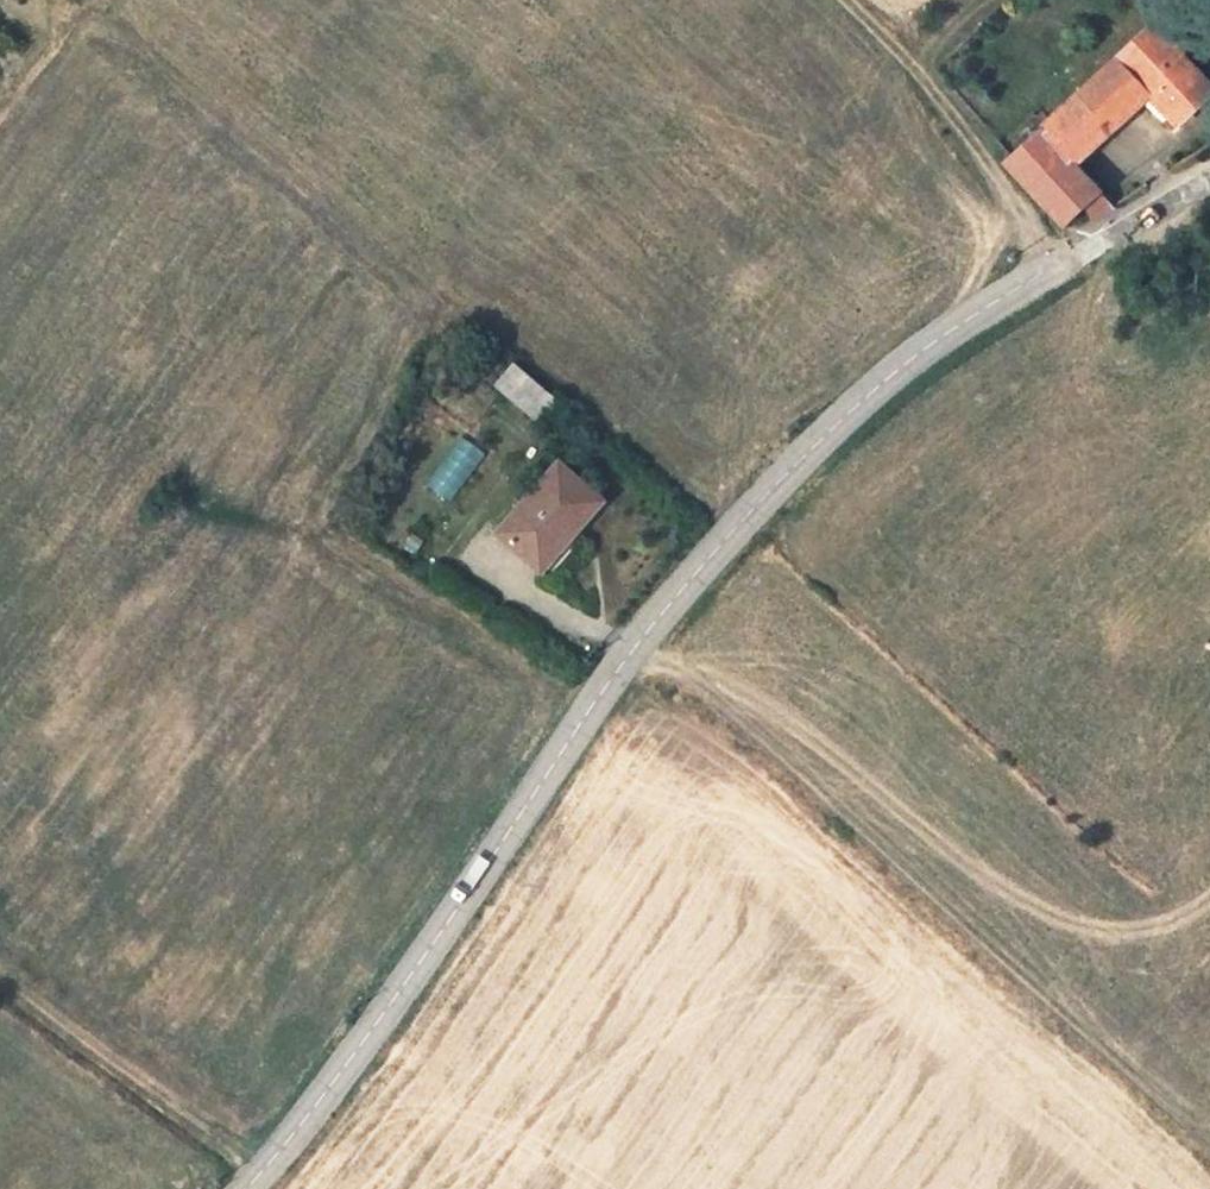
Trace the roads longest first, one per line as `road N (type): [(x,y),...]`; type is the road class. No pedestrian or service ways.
road 1 (unclassified): [(252,1188),(650,639),(767,501),(883,392),(1049,274),(1209,181)]

